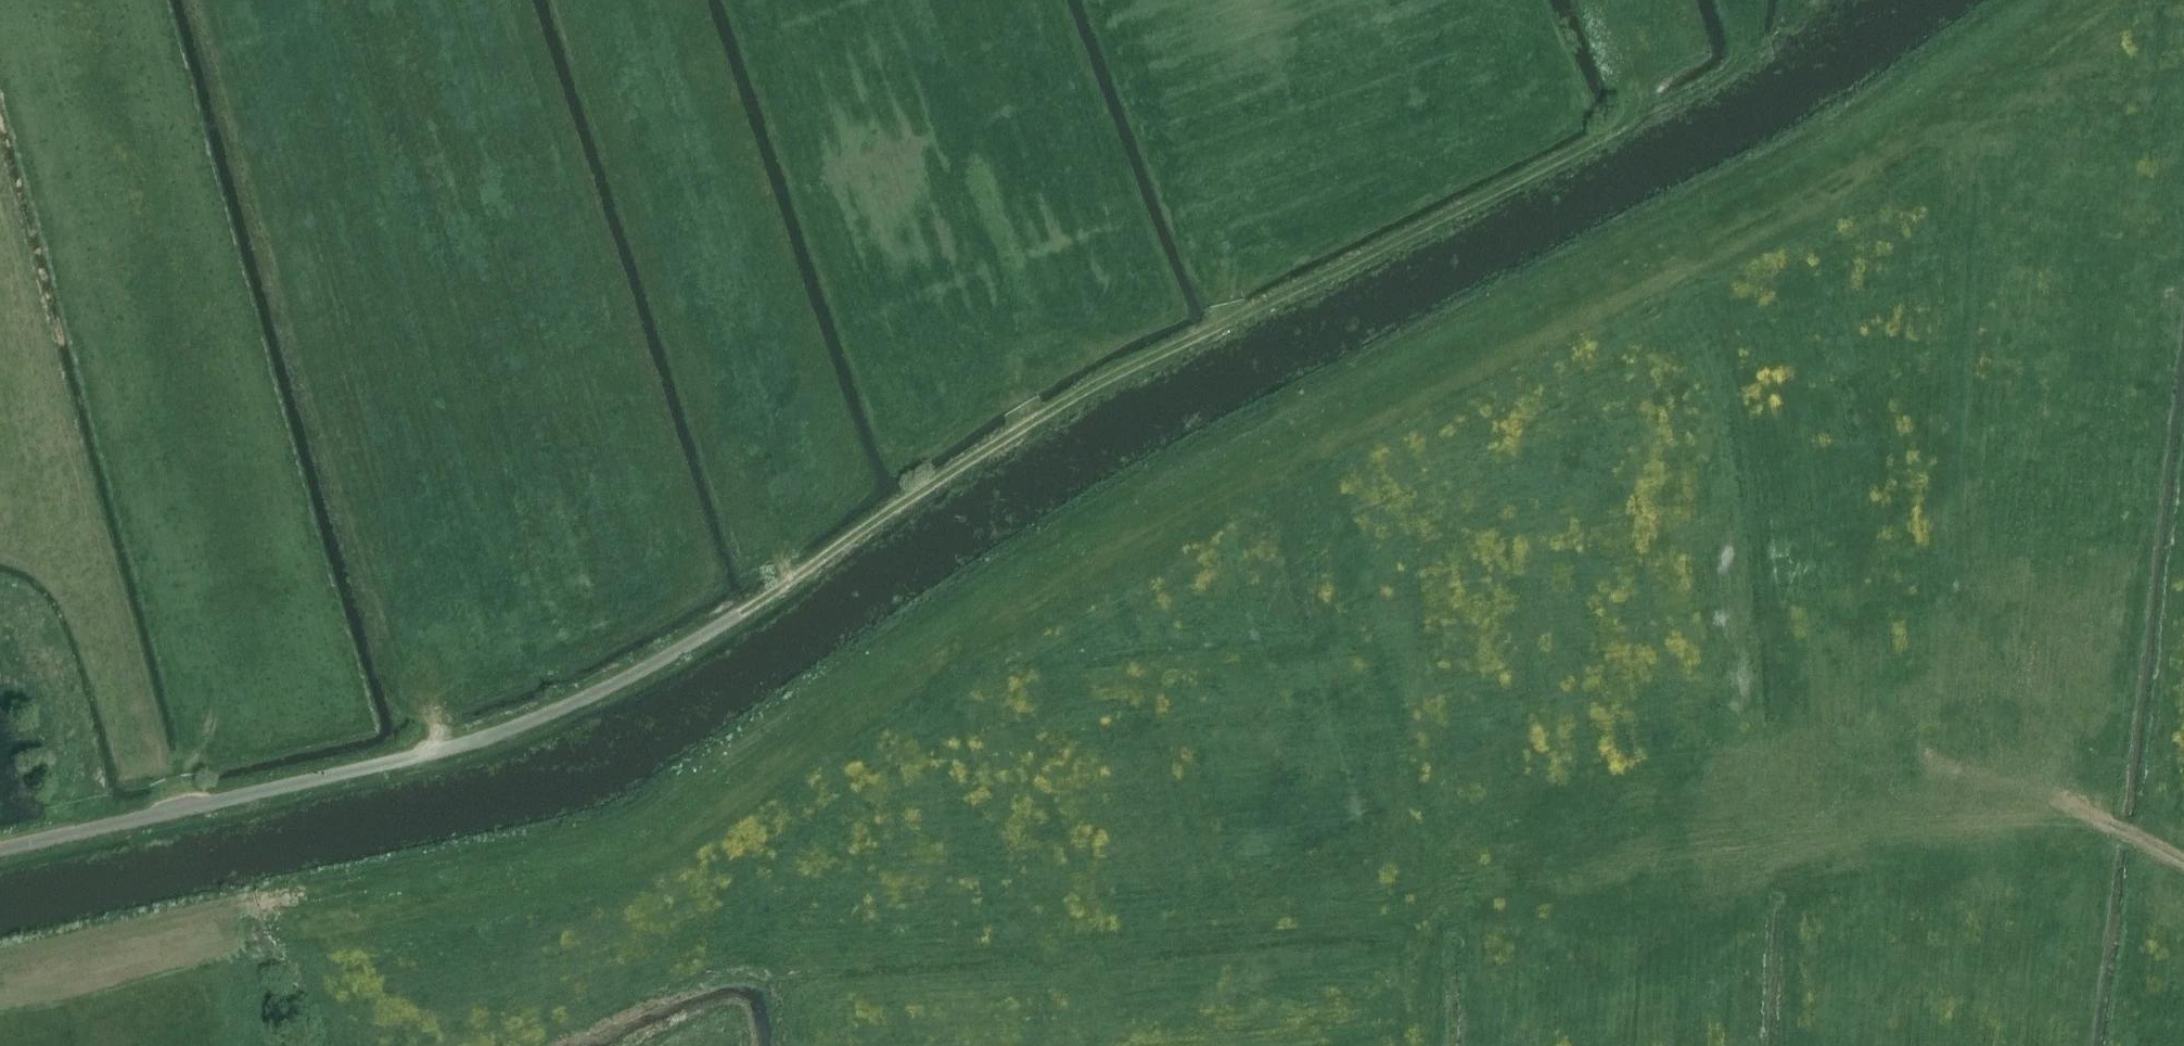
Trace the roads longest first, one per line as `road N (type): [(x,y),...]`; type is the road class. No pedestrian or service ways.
road 1 (unclassified): [(0,849),(477,740),(552,712),(740,613)]

